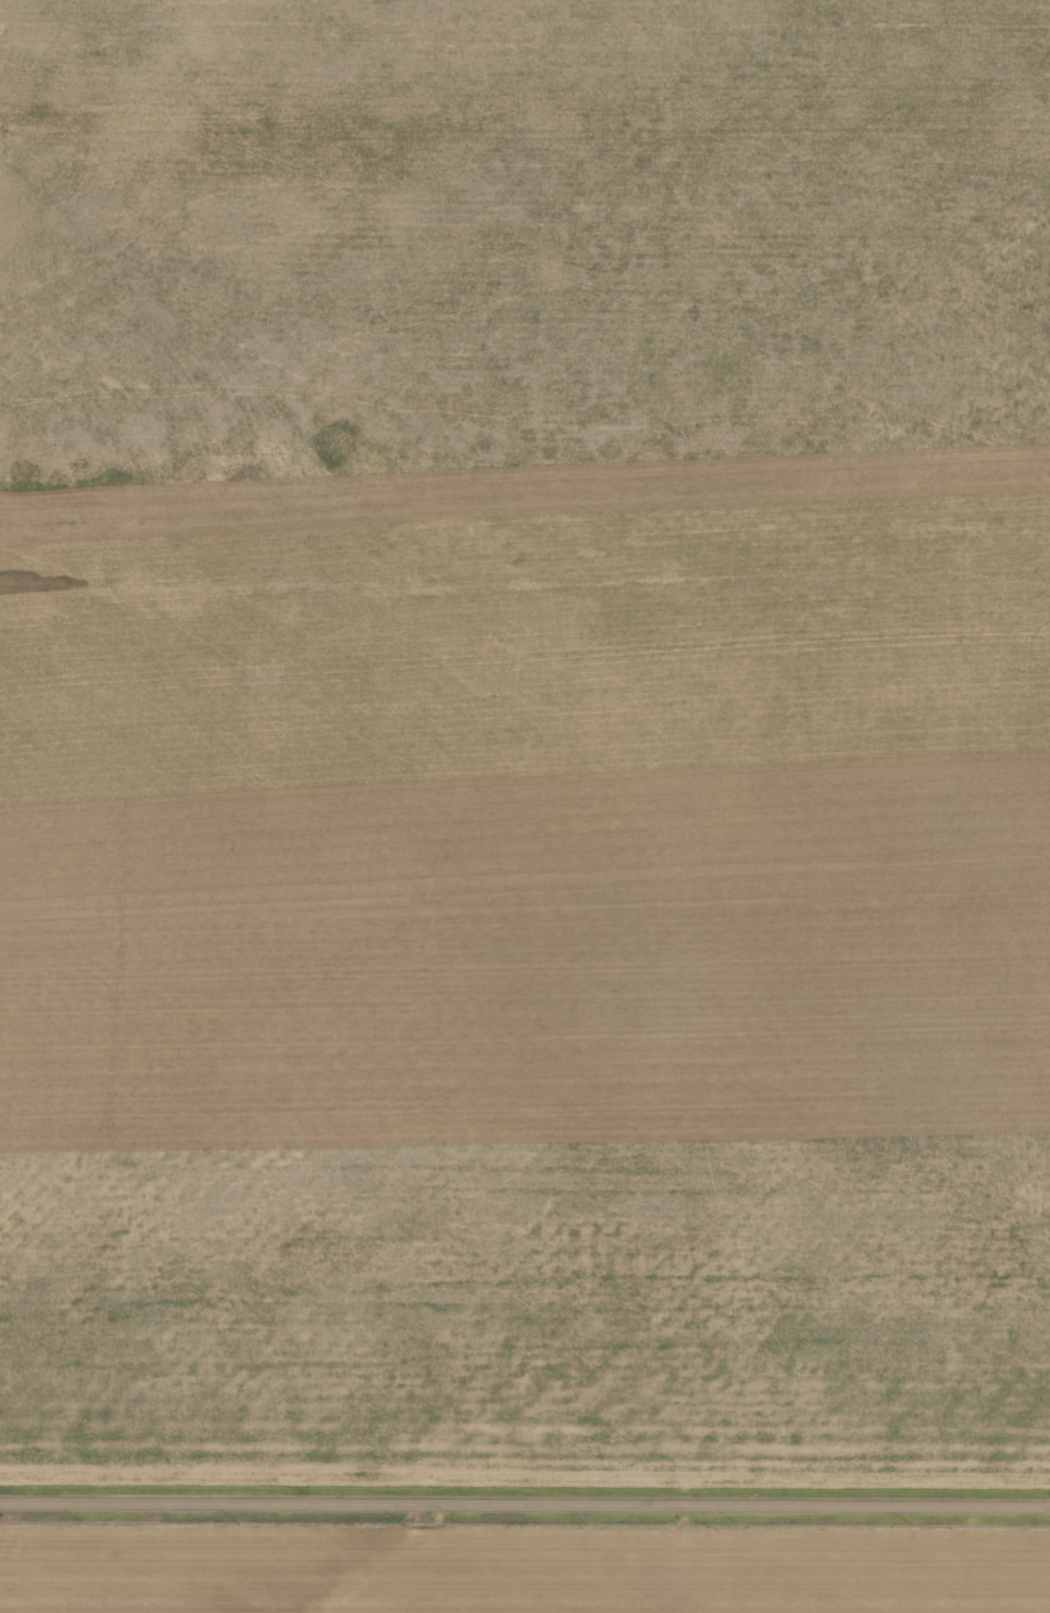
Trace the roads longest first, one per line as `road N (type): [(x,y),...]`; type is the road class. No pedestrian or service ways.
road 1 (residential): [(1049,1507),(0,1502)]

